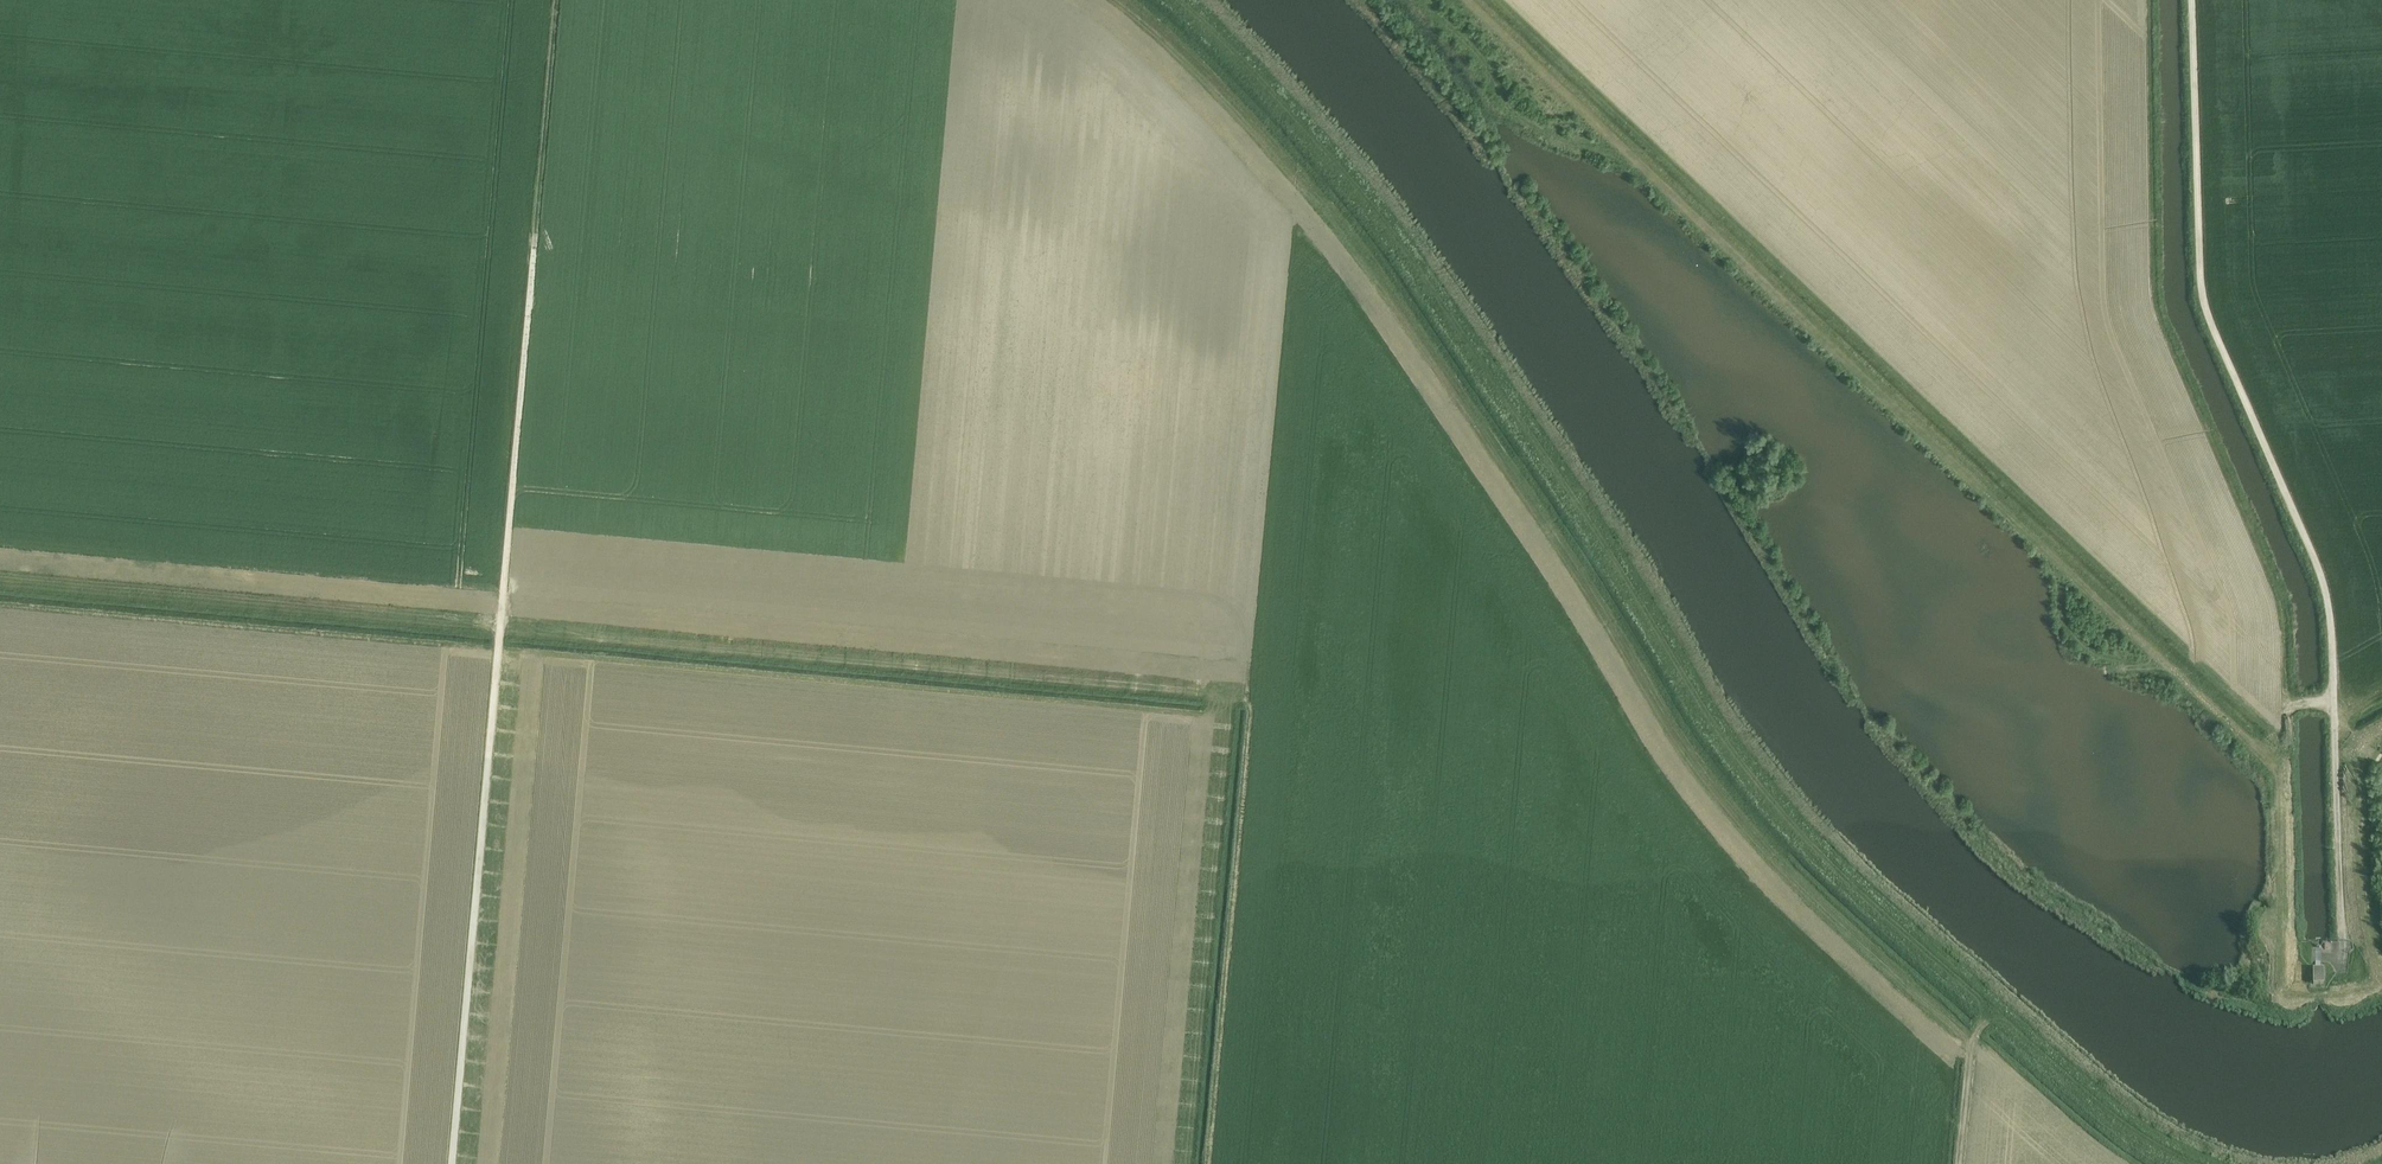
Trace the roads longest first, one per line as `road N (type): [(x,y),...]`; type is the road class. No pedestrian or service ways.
road 1 (track): [(452,1163),(530,267)]
road 2 (track): [(1981,1019),(1969,1047),(1958,1163)]

